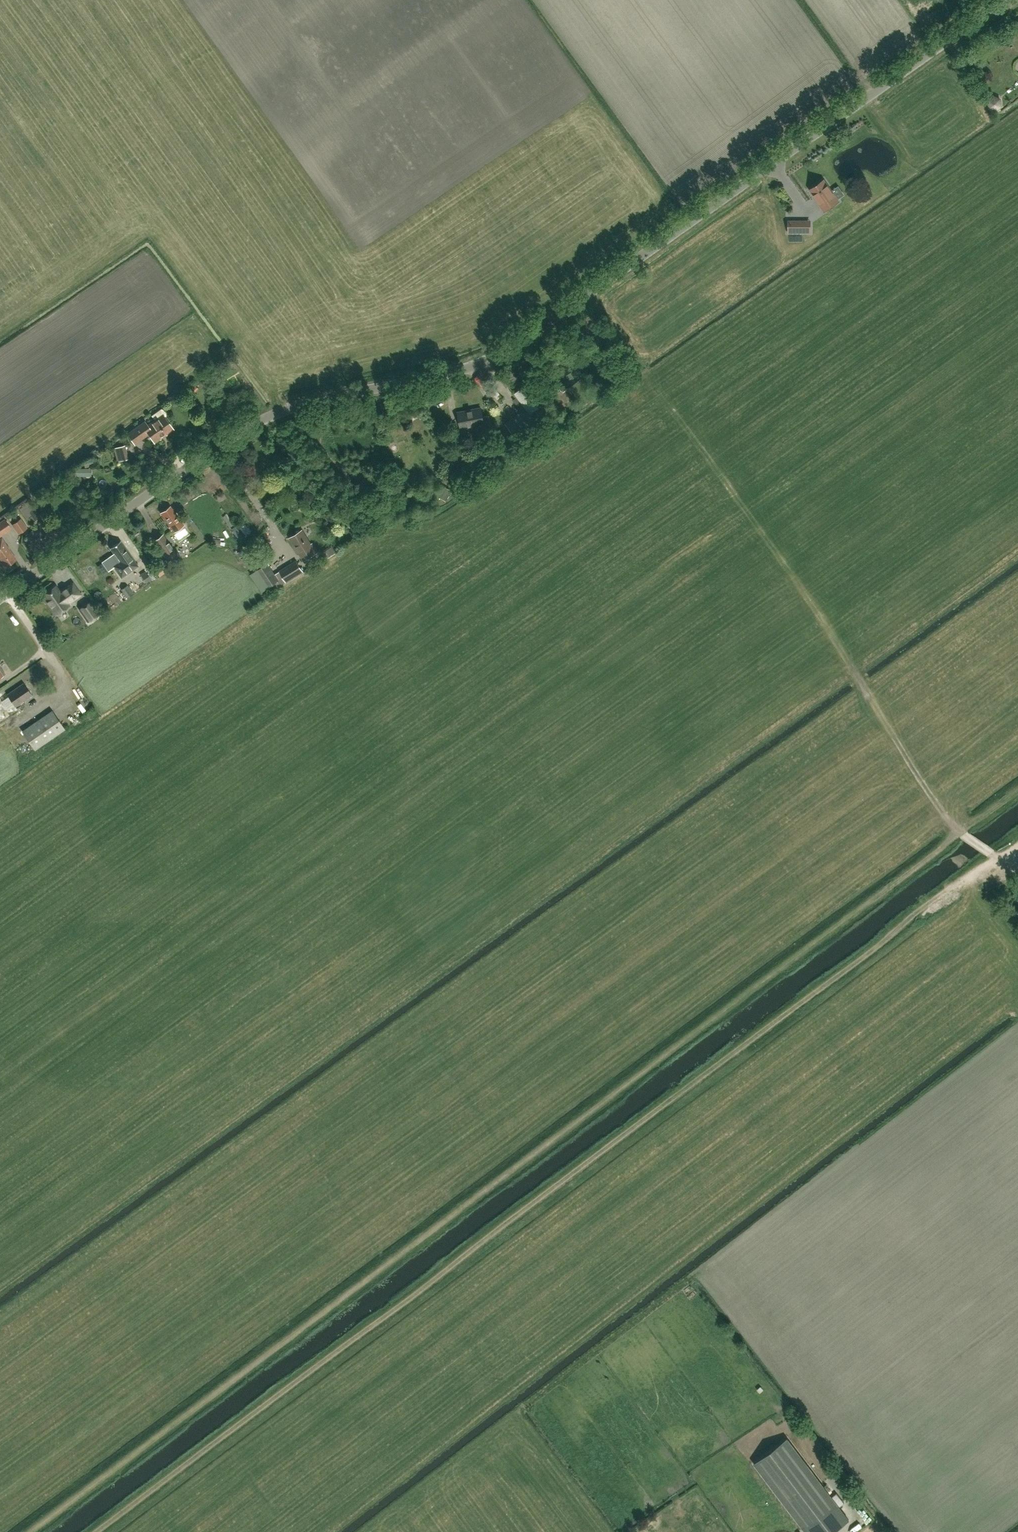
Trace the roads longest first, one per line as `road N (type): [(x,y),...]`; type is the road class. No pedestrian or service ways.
road 1 (unclassified): [(0,599),(264,418),(502,353),(1004,0)]
road 2 (track): [(96,1531),(905,923)]

